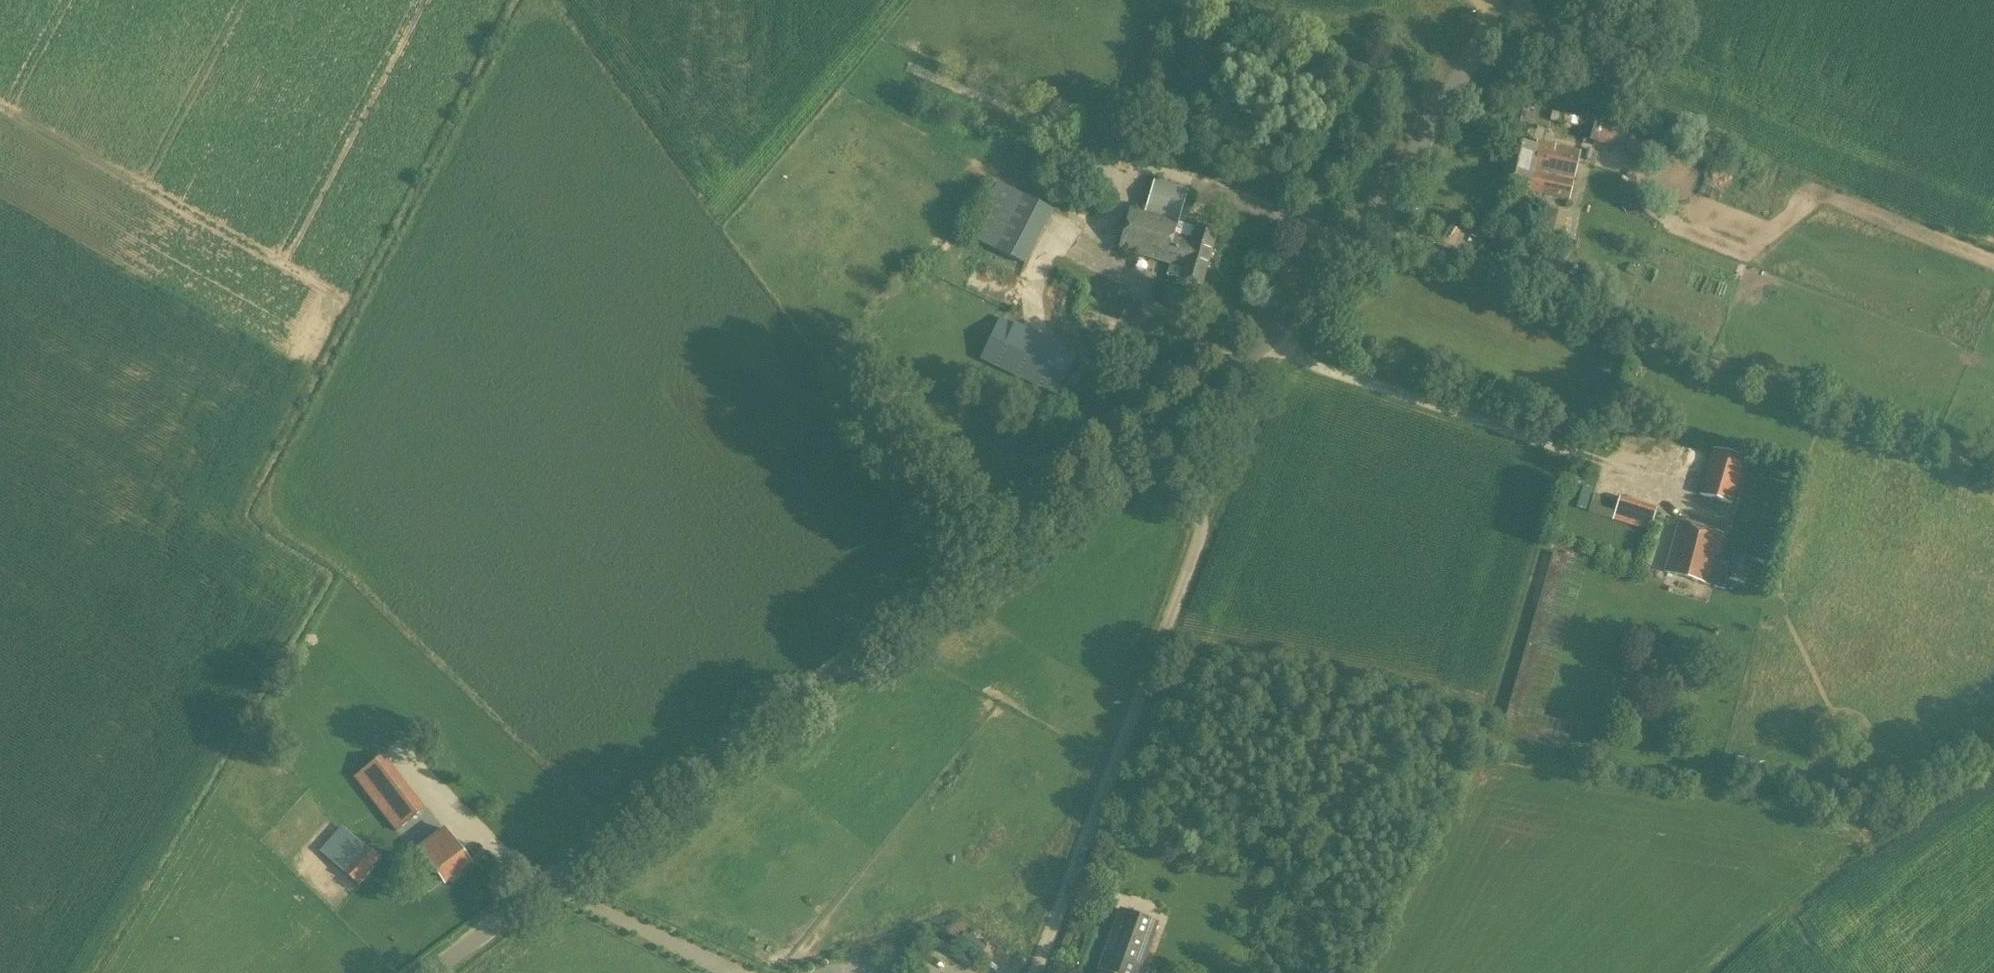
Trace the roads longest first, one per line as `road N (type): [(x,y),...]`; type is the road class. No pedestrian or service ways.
road 1 (unclassified): [(428,972),(1259,347),(1356,241),(1503,7)]
road 2 (track): [(1032,972),(1198,540),(1200,503),(1154,428)]
road 3 (track): [(1200,503),(1275,359),(1275,332)]
road 4 (unclassified): [(1648,0),(1621,24),(1589,32),(1503,7)]

